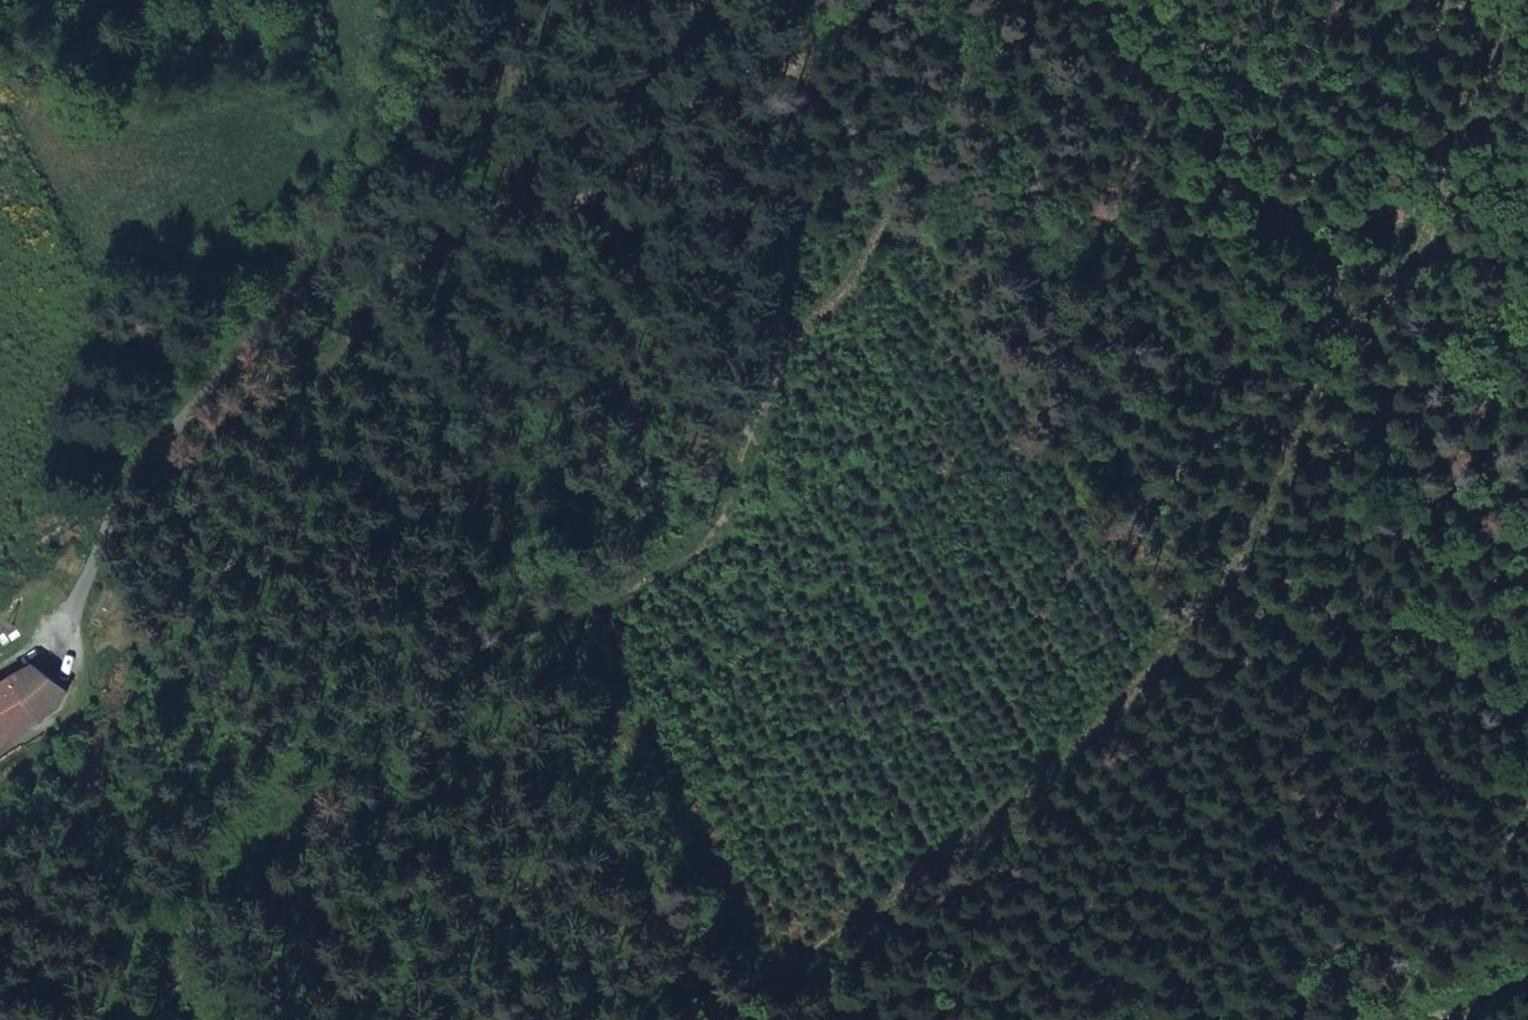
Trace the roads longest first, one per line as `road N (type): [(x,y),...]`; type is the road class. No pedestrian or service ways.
road 1 (unclassified): [(469,0),(443,120),(88,520),(47,645)]
road 2 (track): [(0,813),(82,706),(47,645)]

